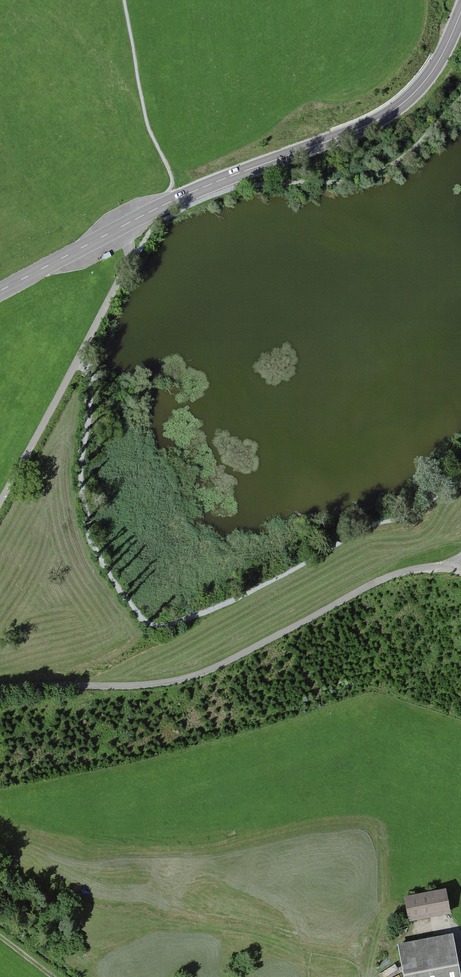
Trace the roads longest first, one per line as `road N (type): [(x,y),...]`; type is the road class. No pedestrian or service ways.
road 1 (unclassified): [(0,689),(180,680),(383,579),(418,569),(460,572)]
road 2 (tertiary): [(121,227),(380,120),(427,80),(460,14)]
road 3 (unclassified): [(121,227),(132,258),(0,502)]
road 4 (tertiary): [(0,291),(121,227)]

